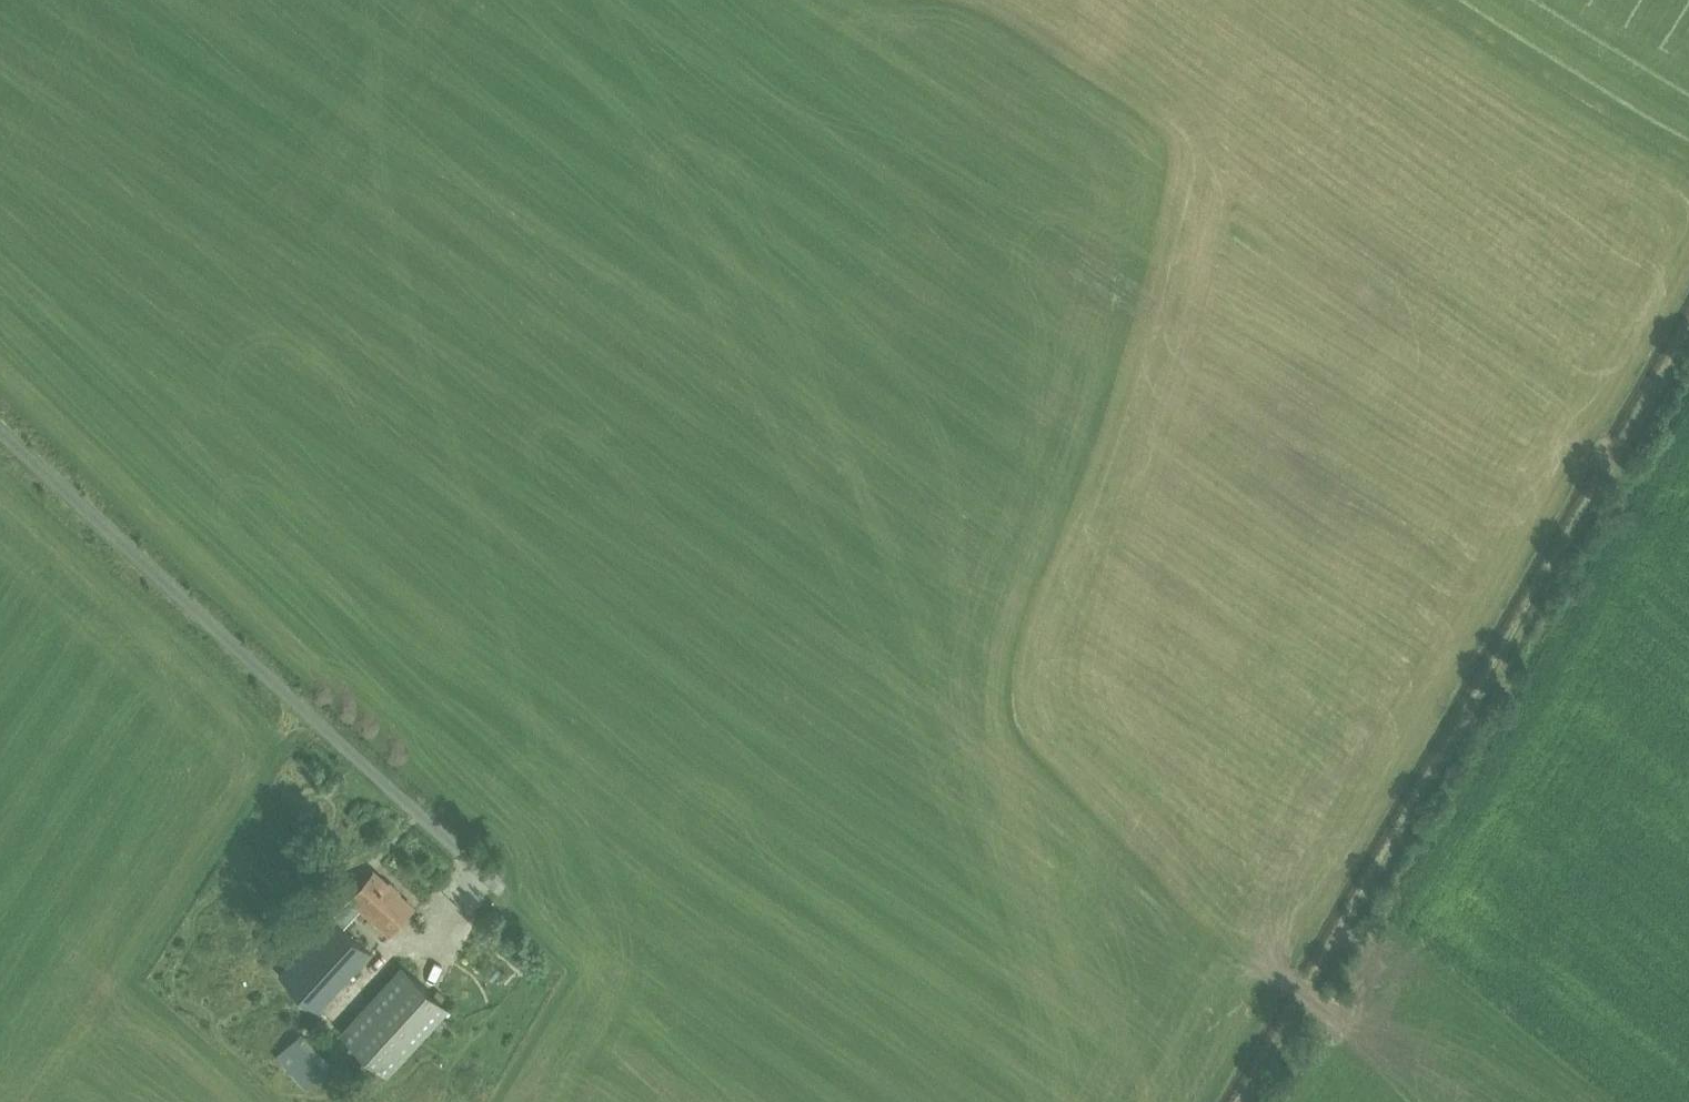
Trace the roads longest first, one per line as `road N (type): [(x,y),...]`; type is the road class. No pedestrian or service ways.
road 1 (track): [(1688,336),(1247,1101)]

